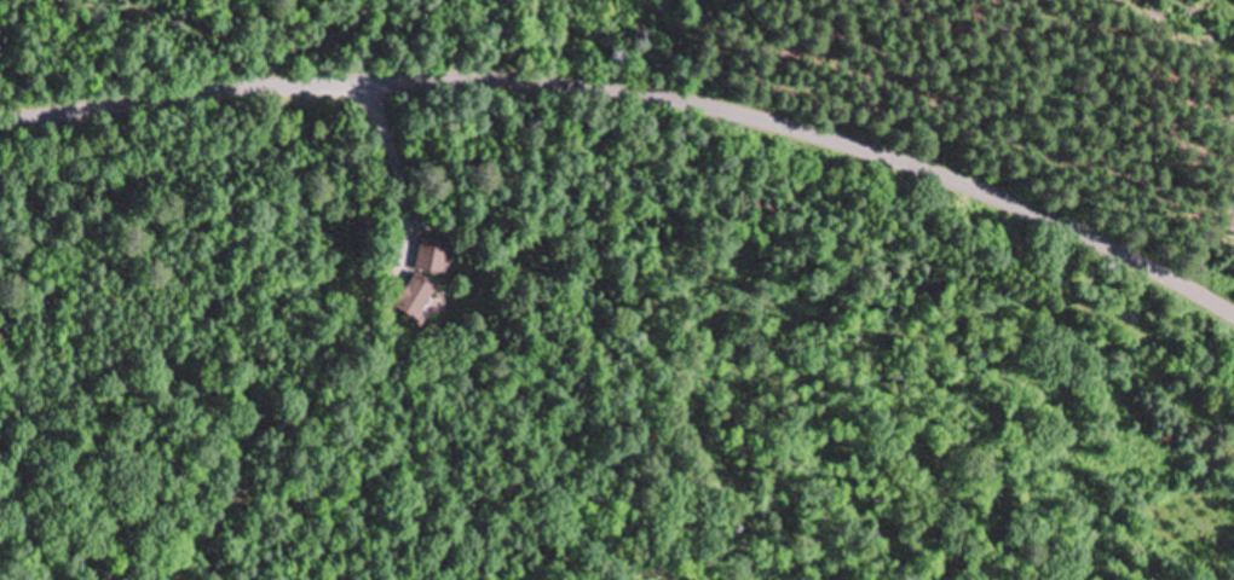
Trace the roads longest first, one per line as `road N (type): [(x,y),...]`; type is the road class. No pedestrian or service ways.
road 1 (track): [(0,189),(387,145),(504,146),(745,181),(1001,265),(1114,320),(1233,393)]
road 2 (residential): [(1233,327),(1114,257),(967,191),(814,140),(657,106),(497,89),(346,88),(0,125)]

